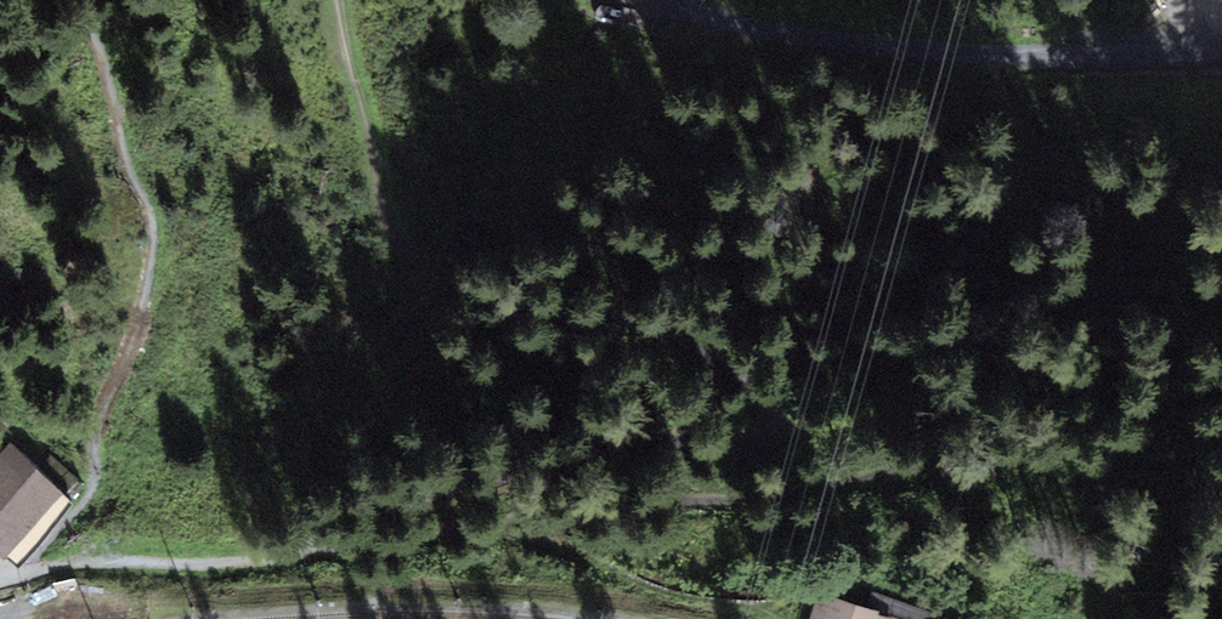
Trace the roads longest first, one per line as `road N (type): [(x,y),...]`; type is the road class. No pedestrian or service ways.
road 1 (track): [(344,0),(354,74),(389,188),(468,273),(559,277),(716,355),(755,413),(712,446),(605,437),(481,520)]
road 2 (track): [(1221,47),(1171,57),(852,47),(700,30),(667,0)]
road 3 (track): [(481,520),(227,559),(20,573)]
road 4 (track): [(125,395),(82,504),(20,573)]

